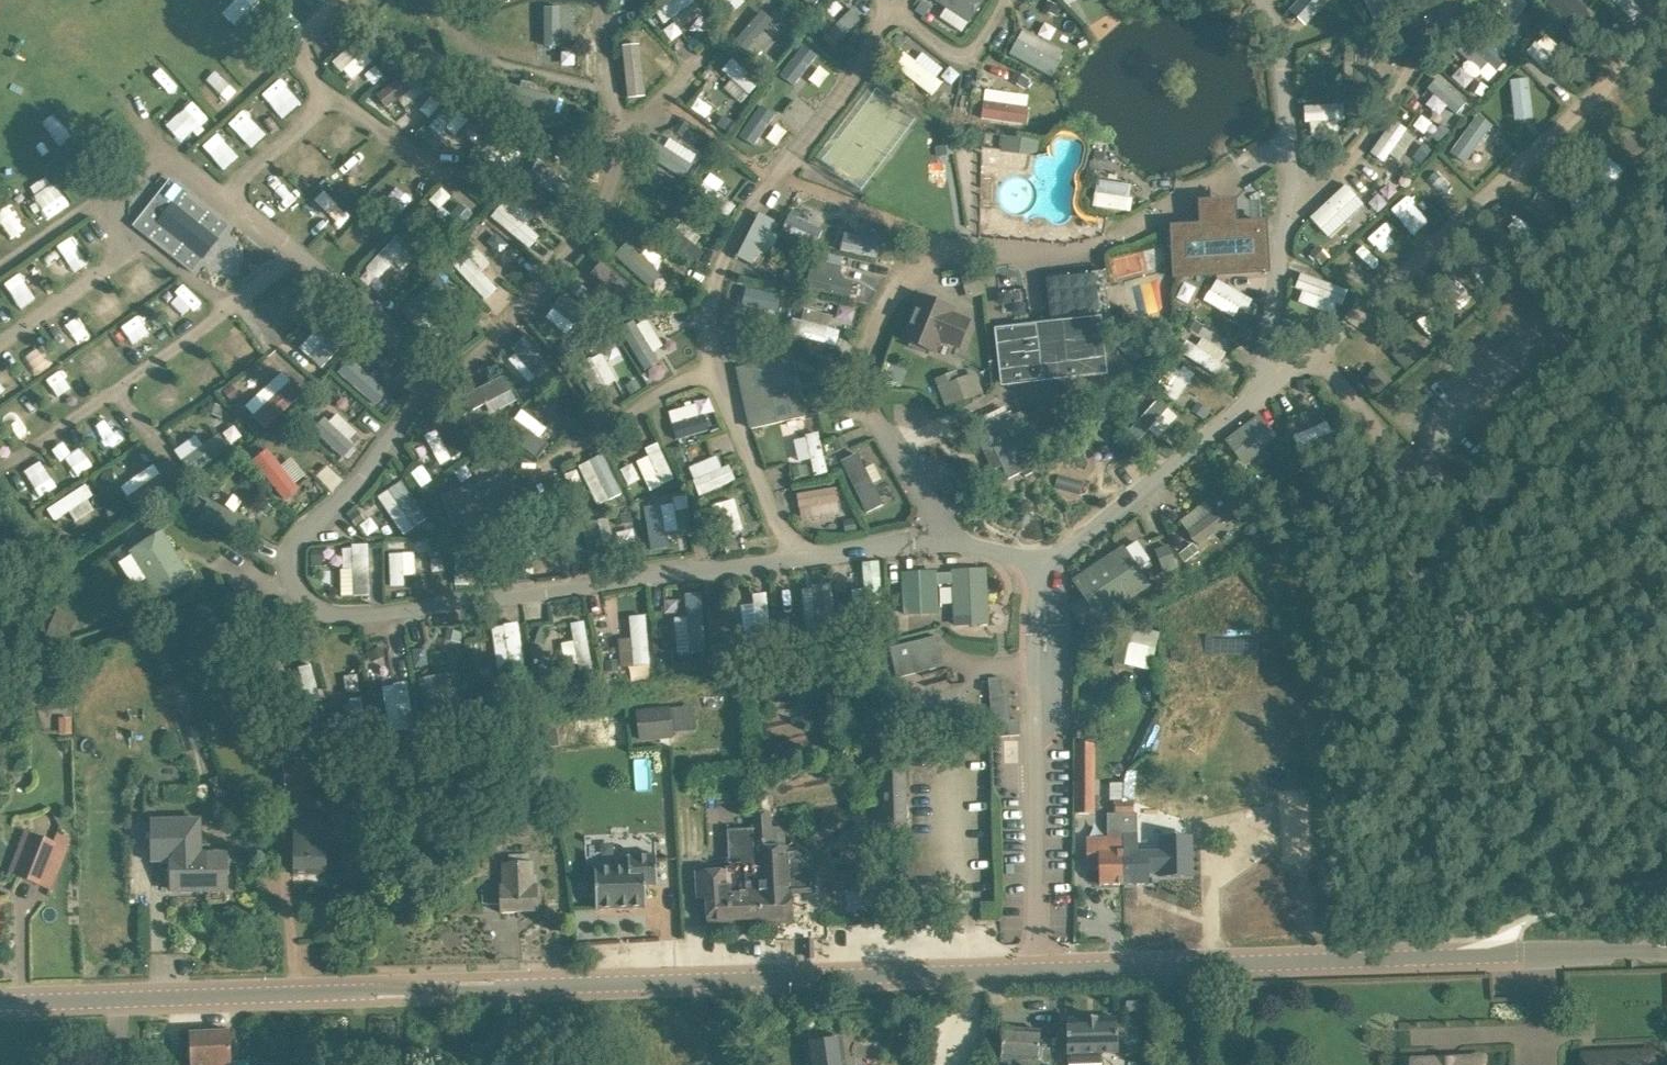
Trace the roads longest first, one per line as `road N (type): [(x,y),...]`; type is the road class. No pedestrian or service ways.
road 1 (tertiary): [(0,1003),(1666,945)]

